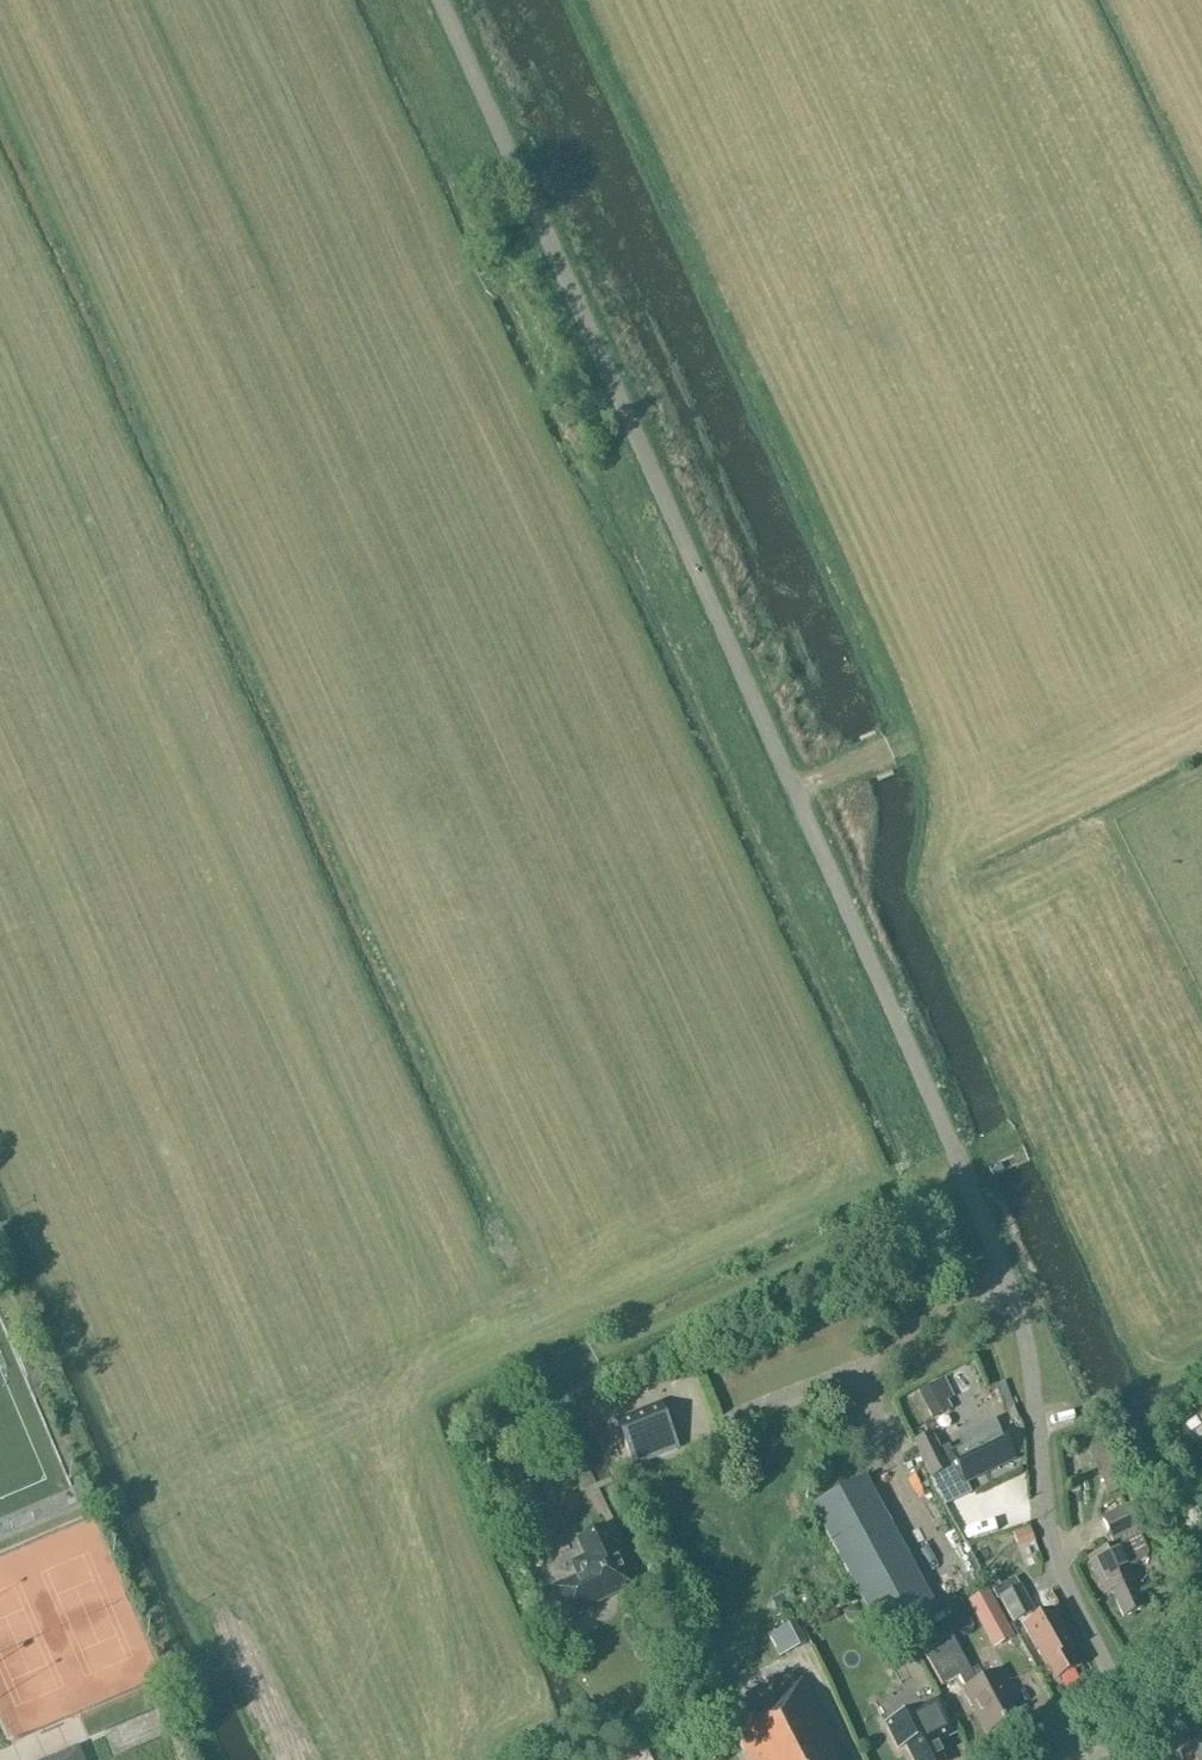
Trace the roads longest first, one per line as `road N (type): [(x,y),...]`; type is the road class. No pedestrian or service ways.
road 1 (unclassified): [(1129,1715),(1055,1563),(1010,1257),(697,584),(440,0)]

